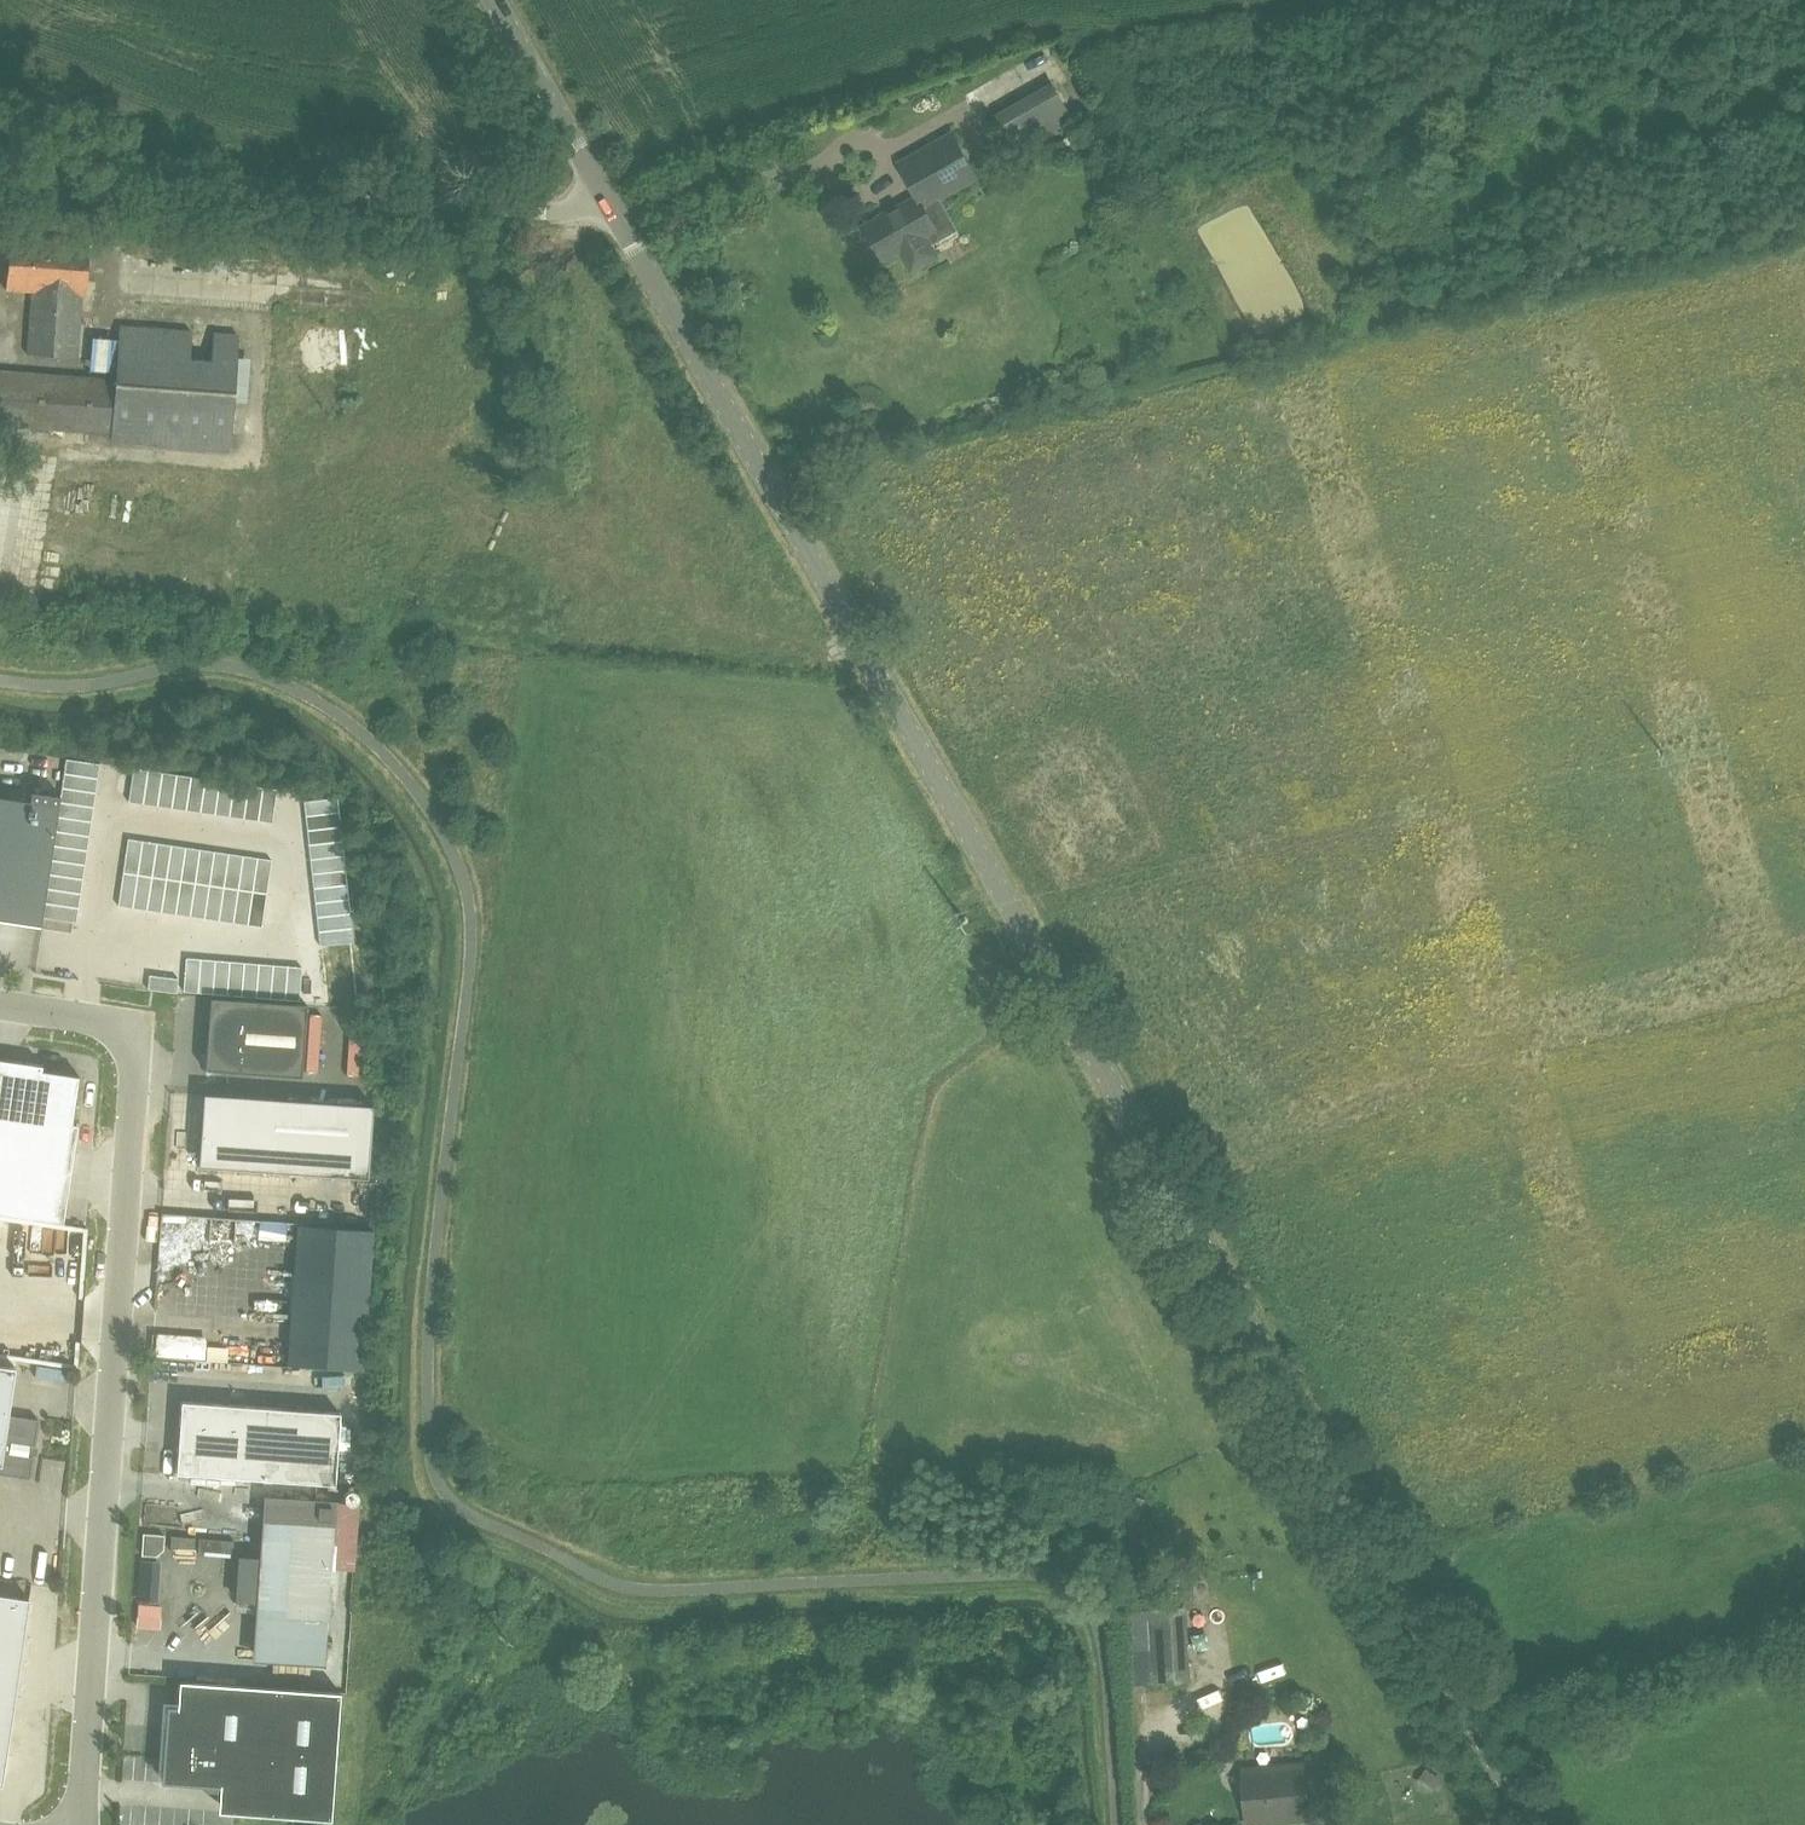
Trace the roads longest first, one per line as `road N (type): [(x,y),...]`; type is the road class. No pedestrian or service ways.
road 1 (unclassified): [(1534,1824),(611,215)]
road 2 (unclassified): [(83,1824),(134,1030),(0,1011)]
road 3 (unclassified): [(0,160),(611,215)]
road 4 (unclassified): [(611,215),(488,0)]

